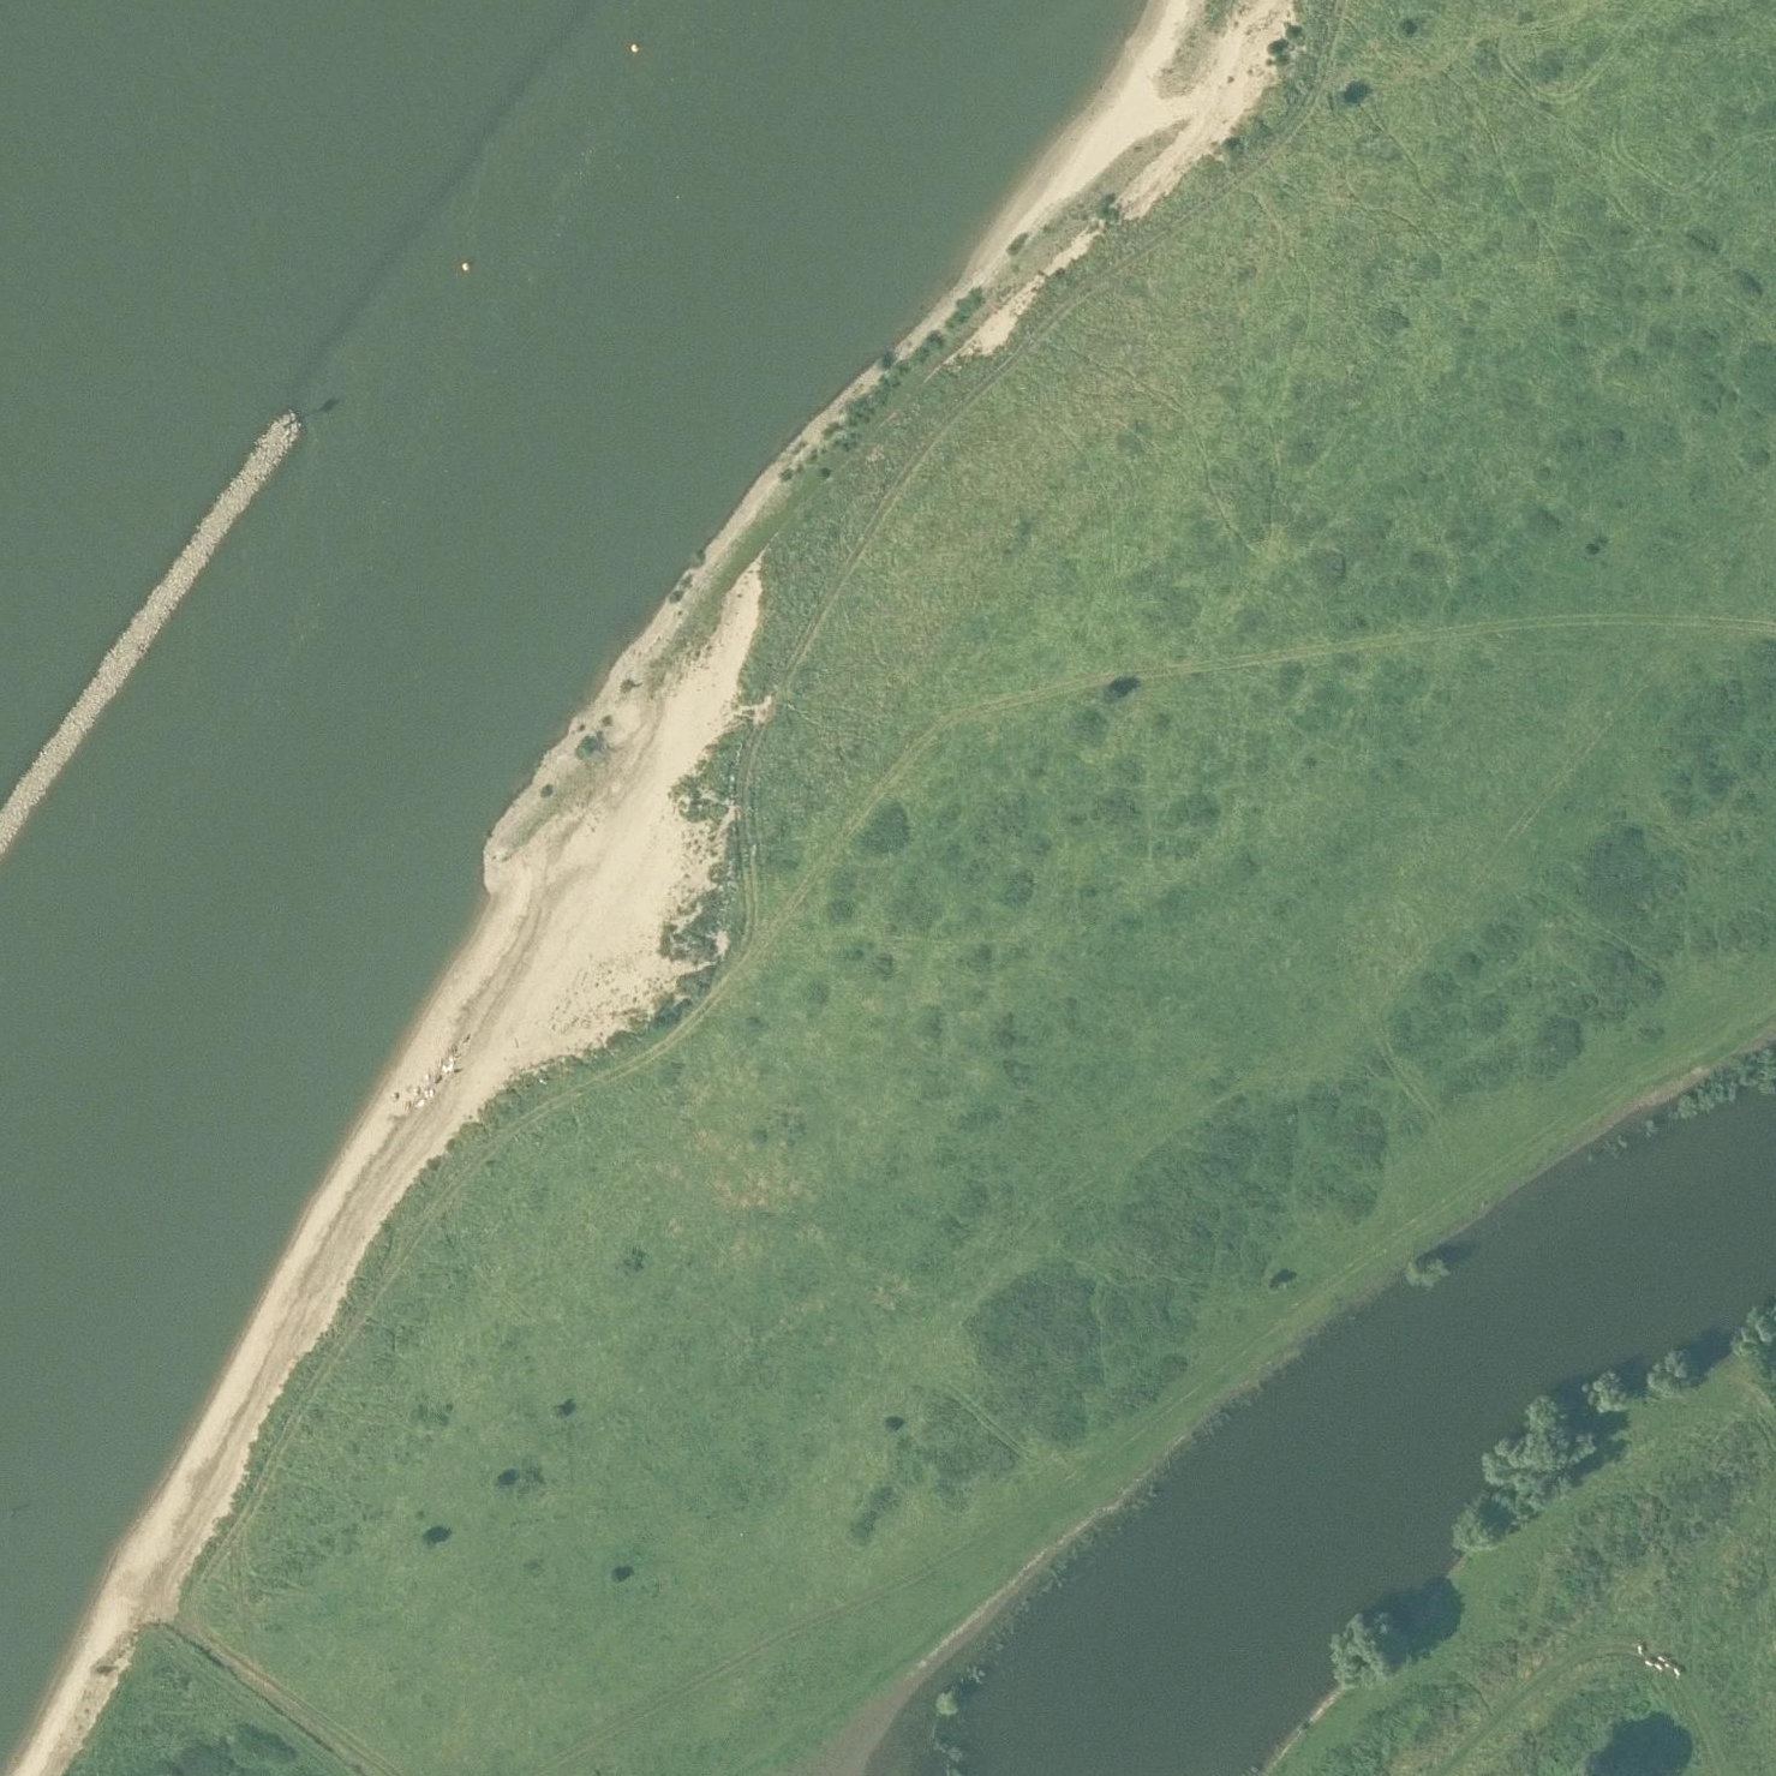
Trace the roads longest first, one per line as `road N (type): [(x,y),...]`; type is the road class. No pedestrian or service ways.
road 1 (track): [(1775,955),(984,1533),(539,1775)]
road 2 (track): [(1732,1775),(1696,1697),(1662,1663),(1614,1654),(1583,1655),(1537,1676),(1437,1775)]
road 3 (track): [(322,1775),(144,1628)]

